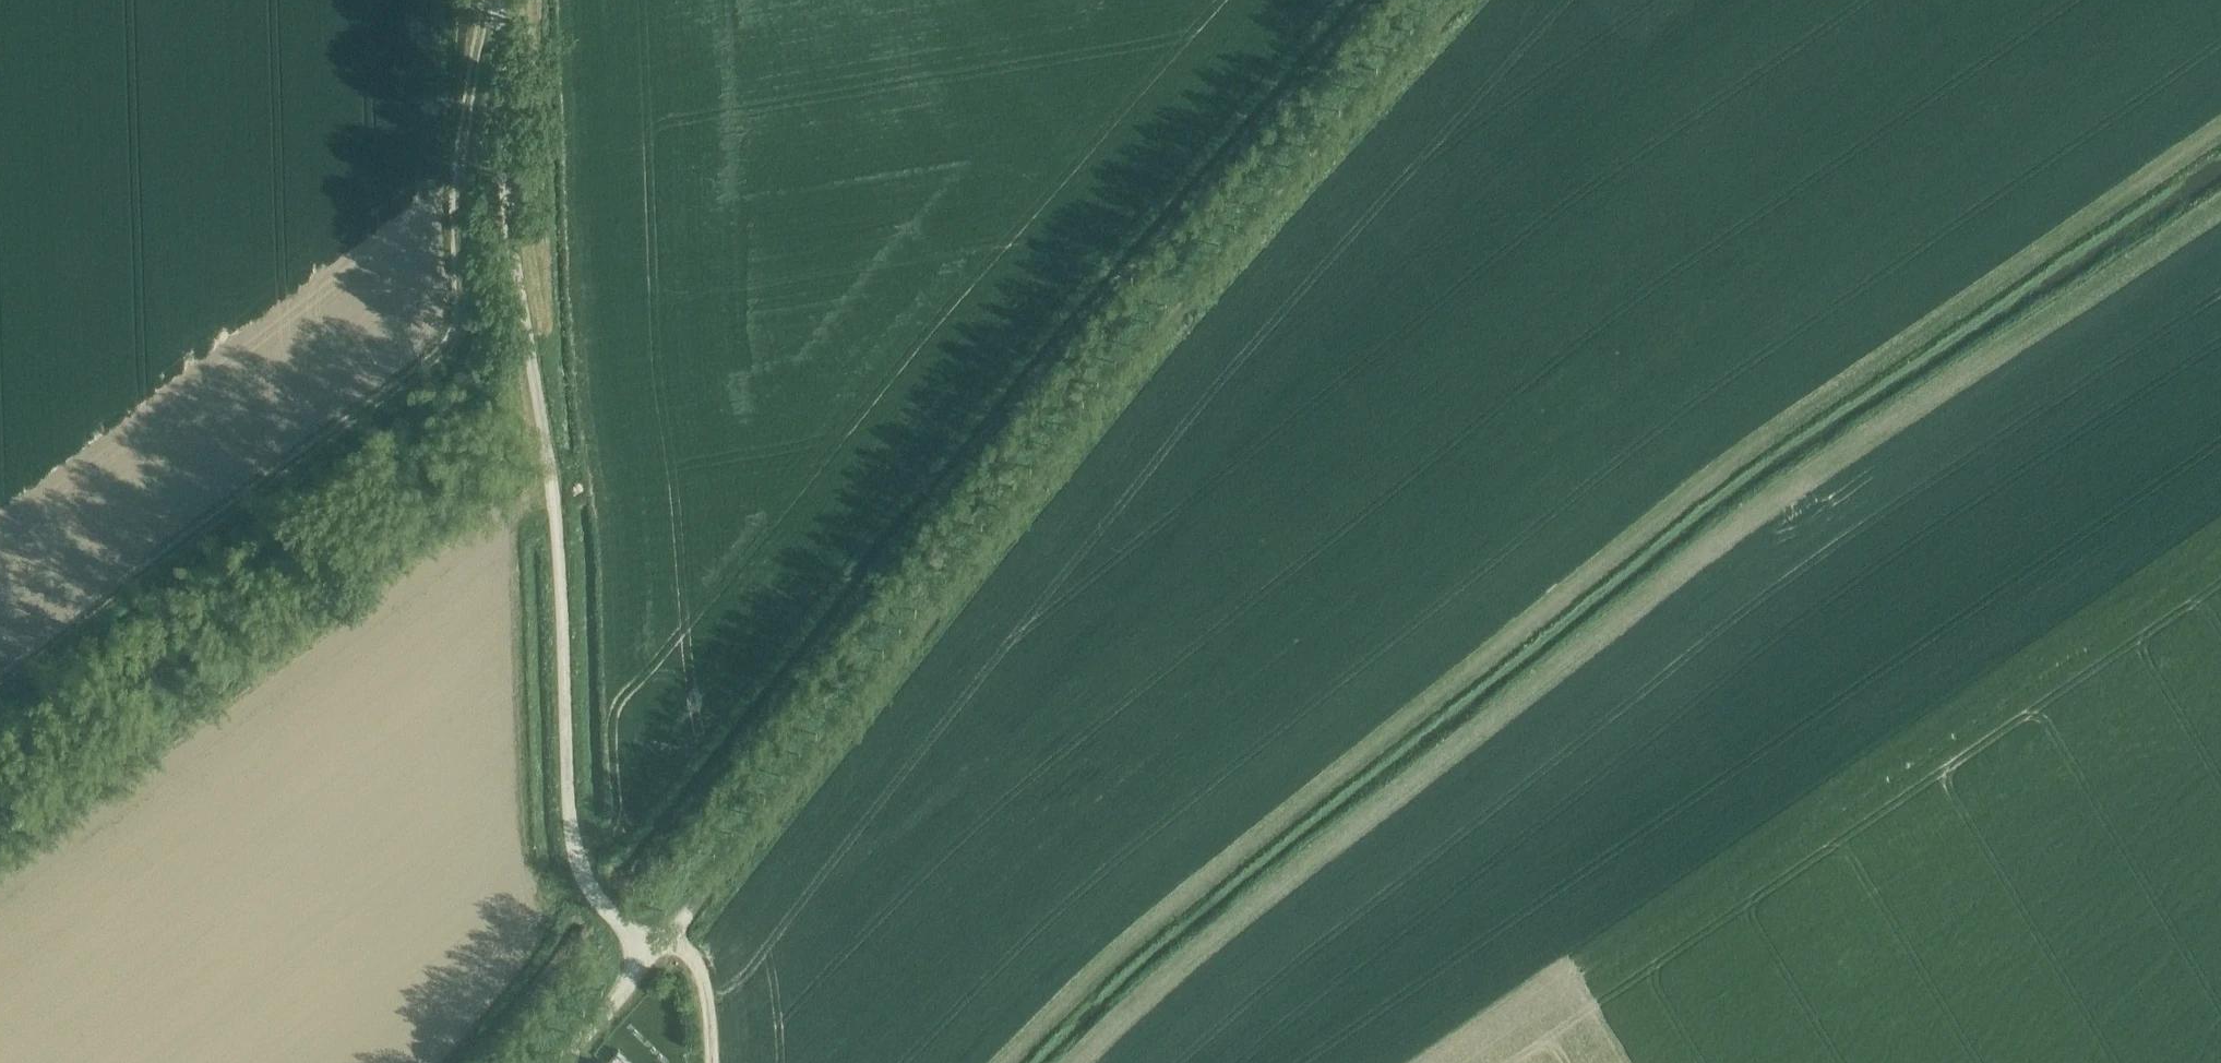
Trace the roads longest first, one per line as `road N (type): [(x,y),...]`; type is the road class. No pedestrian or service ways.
road 1 (track): [(1466,0),(1319,146),(556,1062)]
road 2 (unclassified): [(654,952),(596,900),(572,837),(559,552),(516,279),(498,0)]

